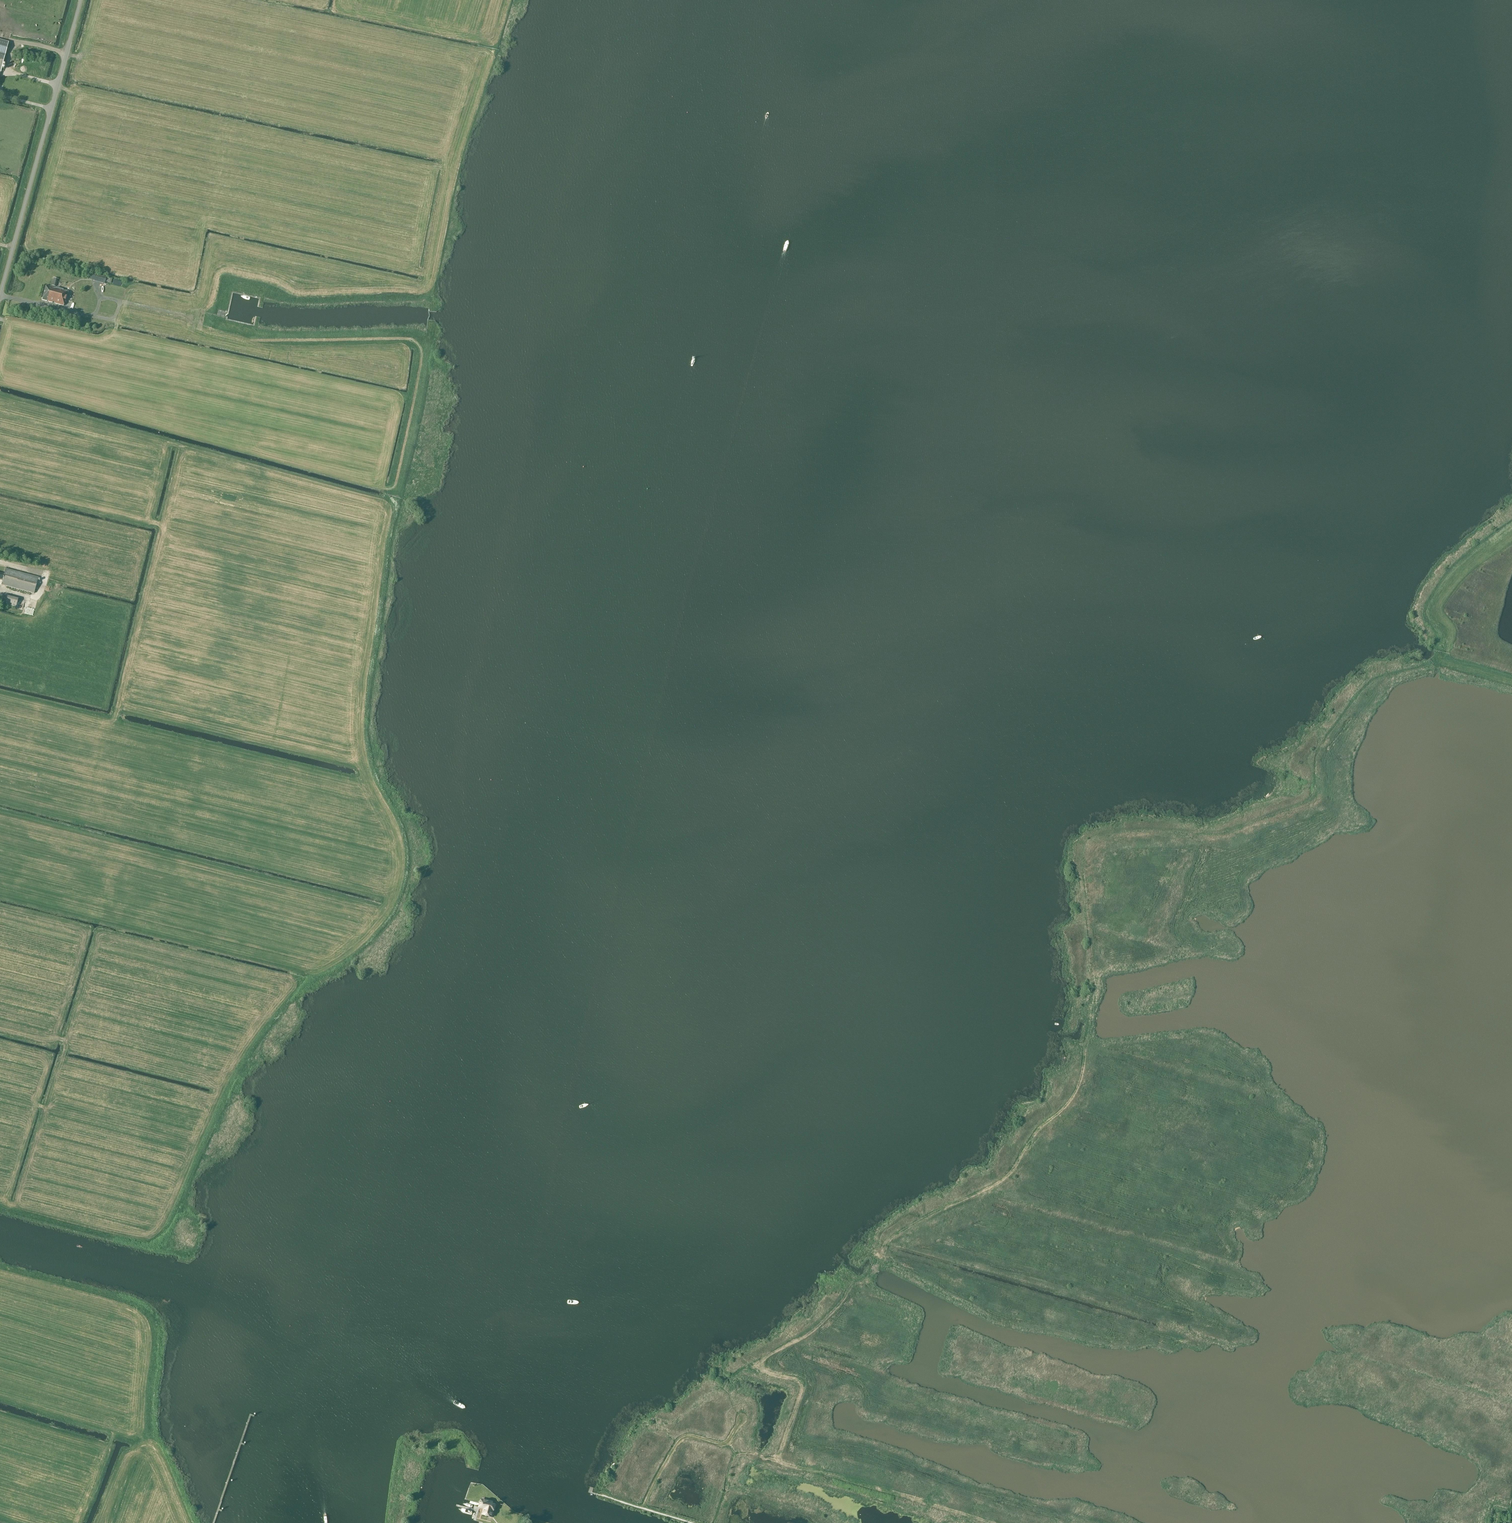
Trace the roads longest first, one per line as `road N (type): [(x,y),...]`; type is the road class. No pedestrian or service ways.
road 1 (unclassified): [(0,294),(81,0)]

